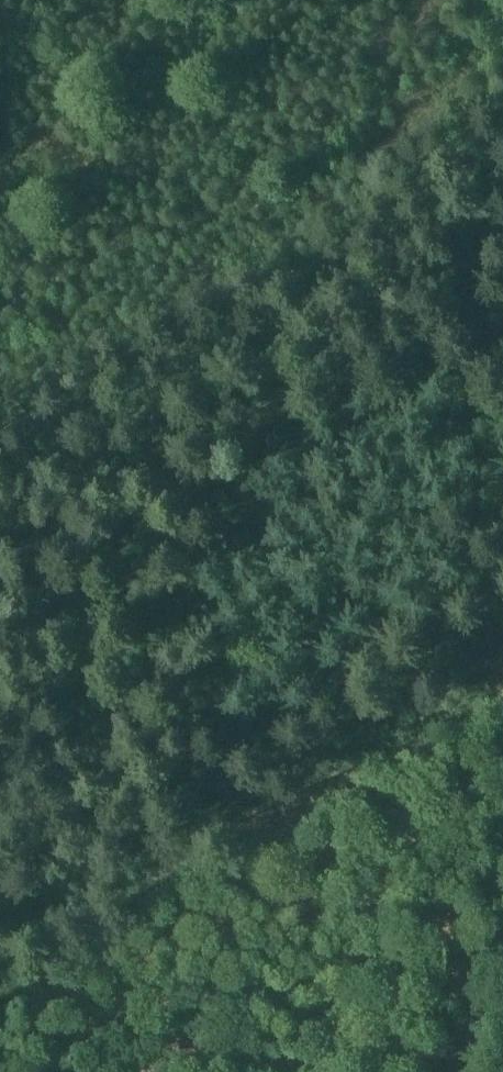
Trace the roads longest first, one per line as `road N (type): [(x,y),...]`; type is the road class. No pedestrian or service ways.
road 1 (track): [(0,933),(502,640)]
road 2 (track): [(499,643),(485,425),(502,209)]

